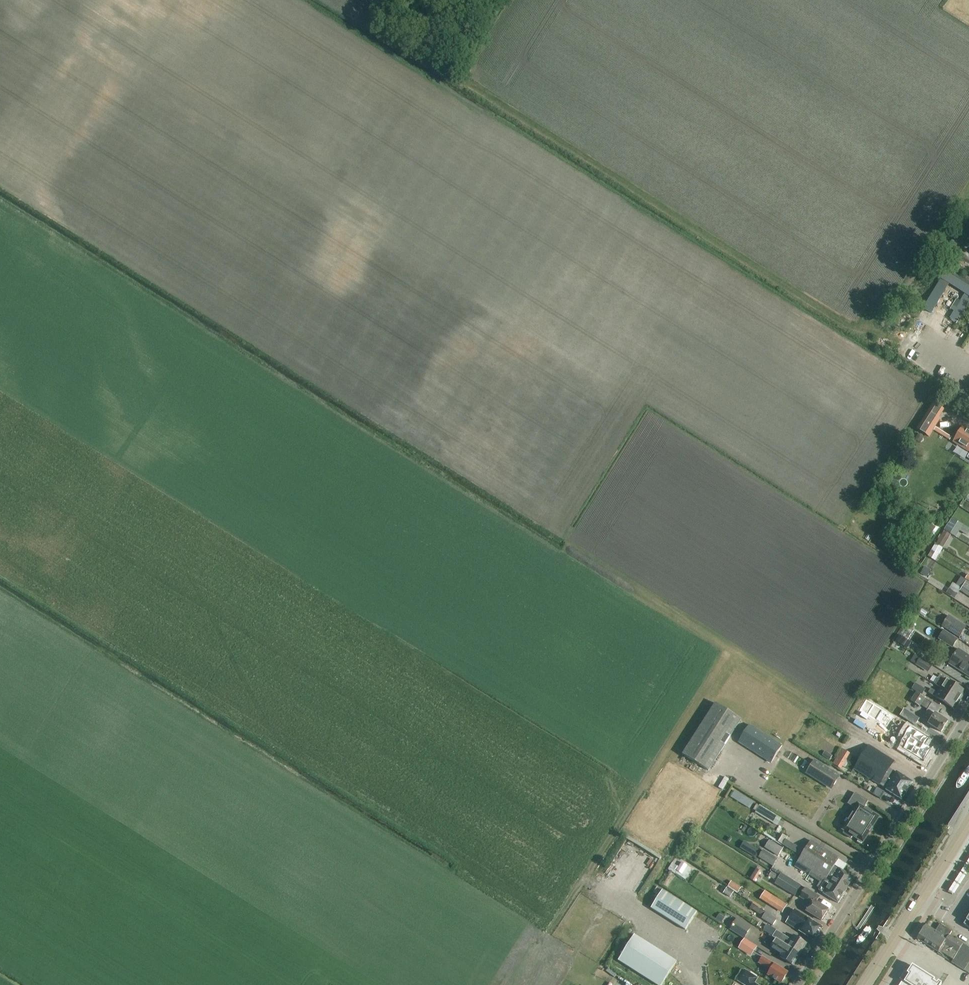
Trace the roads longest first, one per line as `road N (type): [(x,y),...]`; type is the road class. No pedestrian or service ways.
road 1 (unclassified): [(798,984),(968,713)]

